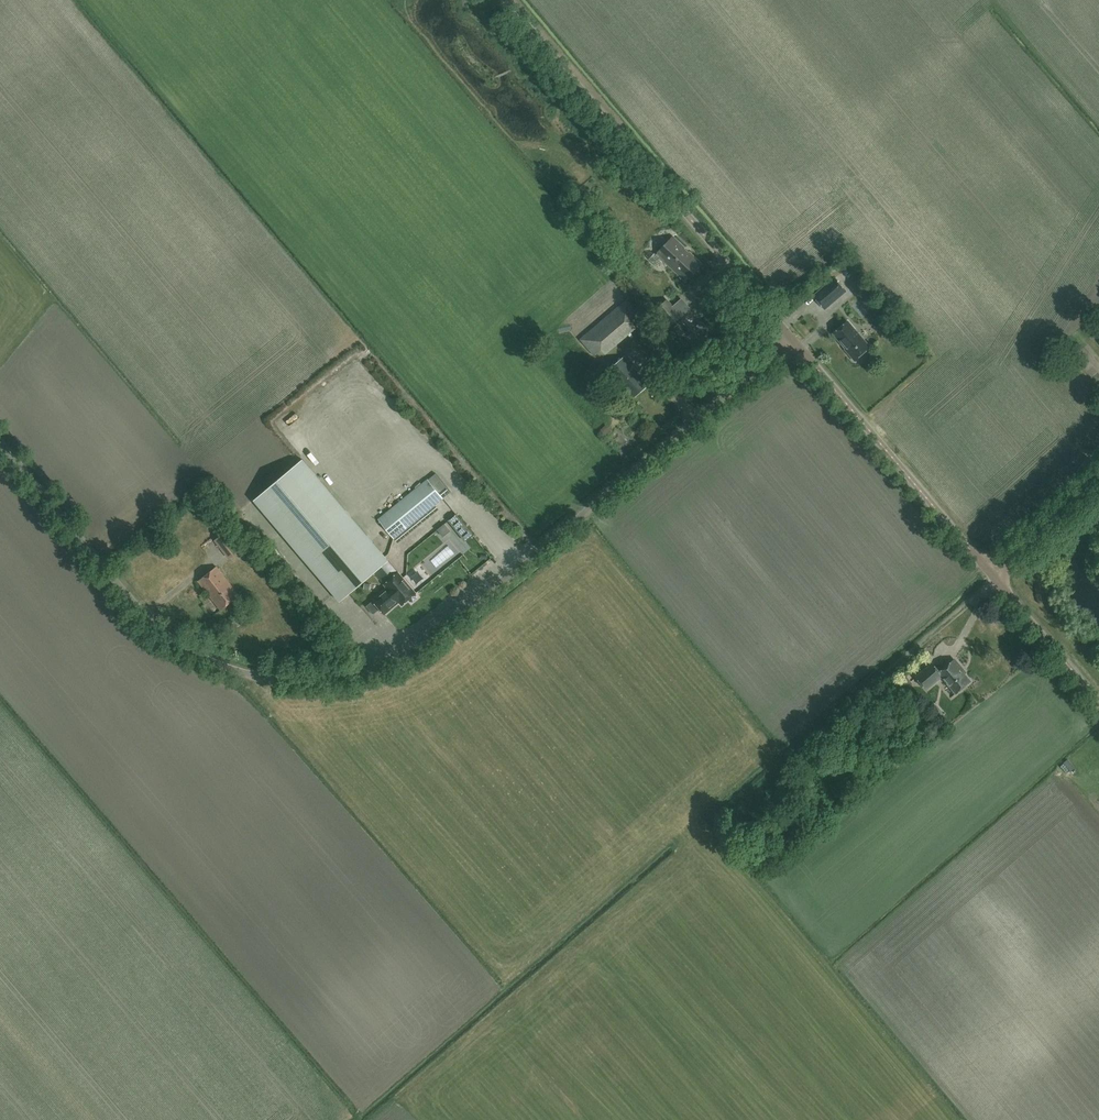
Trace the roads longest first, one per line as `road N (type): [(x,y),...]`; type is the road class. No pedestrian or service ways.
road 1 (unclassified): [(0,443),(153,622),(187,648),(261,677),(348,677),(437,636),(792,341)]
road 2 (unclassified): [(792,341),(503,0)]
road 3 (unclassified): [(991,574),(792,341)]
road 4 (unclassified): [(1098,700),(991,574)]
road 5 (unclassified): [(991,574),(1098,478)]

